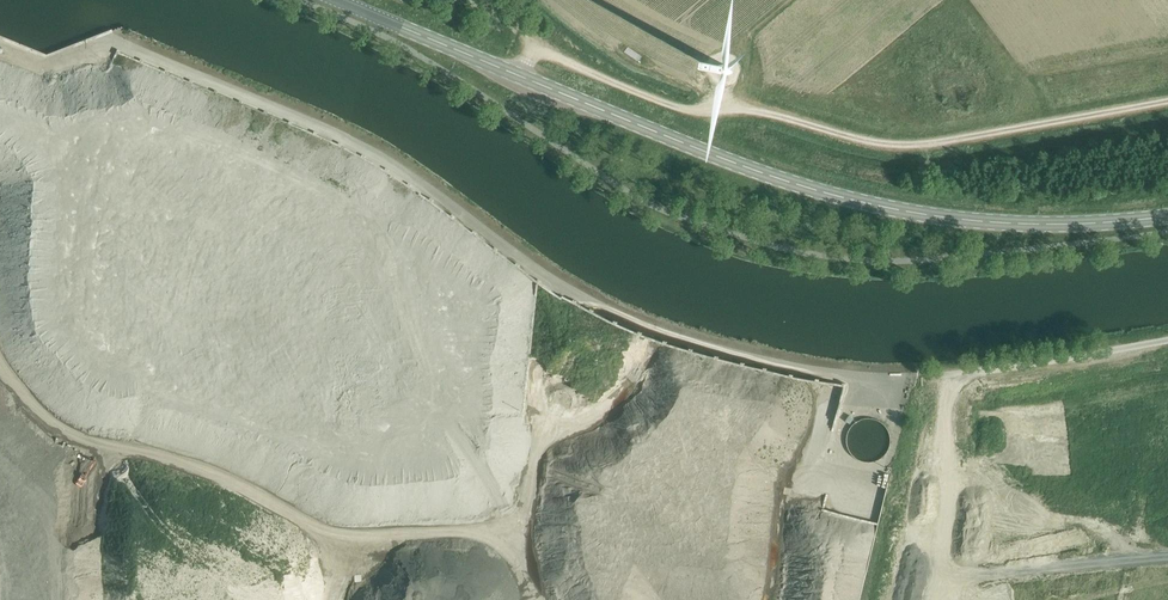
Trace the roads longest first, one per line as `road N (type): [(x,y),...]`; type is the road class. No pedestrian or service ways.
road 1 (tertiary): [(1167,216),(992,223),(827,193),(337,0)]
road 2 (track): [(1167,104),(901,145),(744,108),(701,111),(536,49)]
road 3 (unclassified): [(1167,340),(927,375)]

